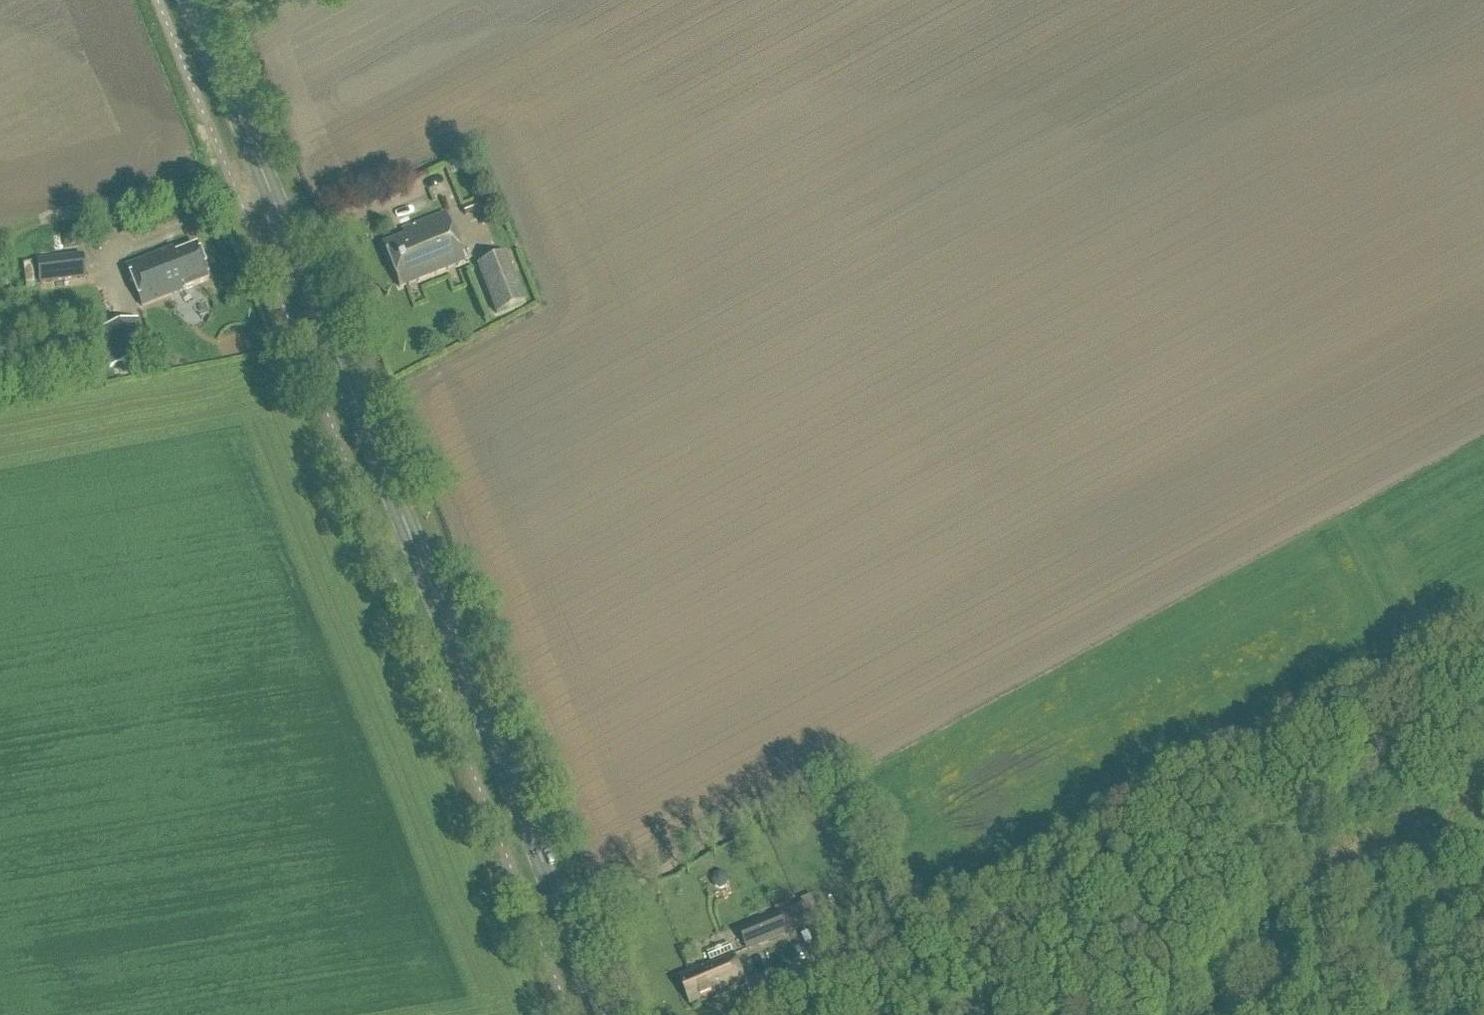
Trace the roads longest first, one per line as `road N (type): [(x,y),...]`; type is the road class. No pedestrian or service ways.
road 1 (primary): [(604,1014),(191,0)]
road 2 (track): [(261,172),(53,215),(0,240)]

